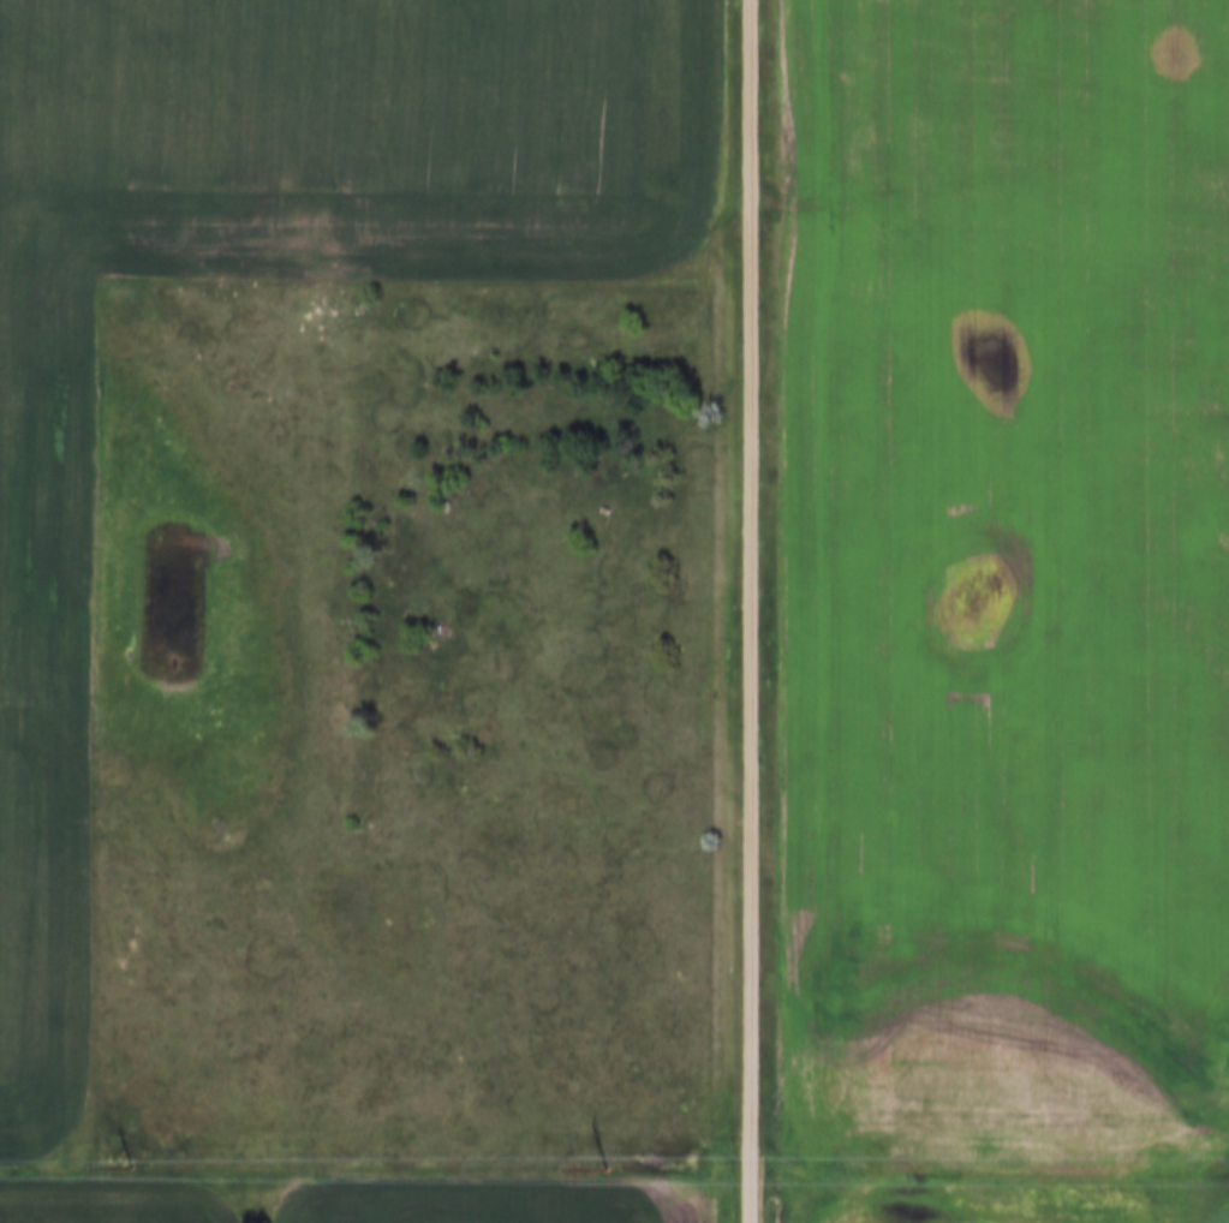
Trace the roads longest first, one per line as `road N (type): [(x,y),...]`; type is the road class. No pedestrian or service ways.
road 1 (residential): [(754,0),(752,1222)]

